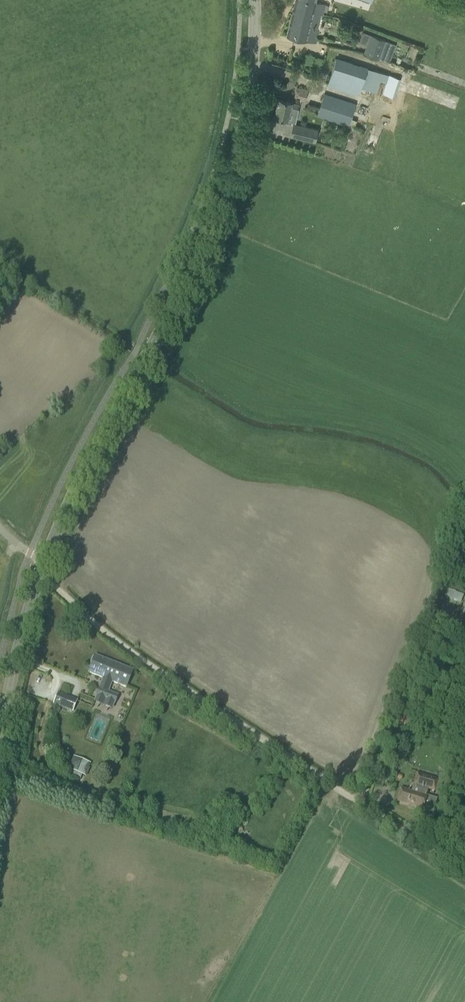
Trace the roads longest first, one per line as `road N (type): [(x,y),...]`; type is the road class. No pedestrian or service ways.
road 1 (tertiary): [(40,573),(216,212),(251,70),(254,0)]
road 2 (unclassified): [(396,827),(137,658),(40,573)]
road 3 (tertiary): [(0,740),(40,573)]

